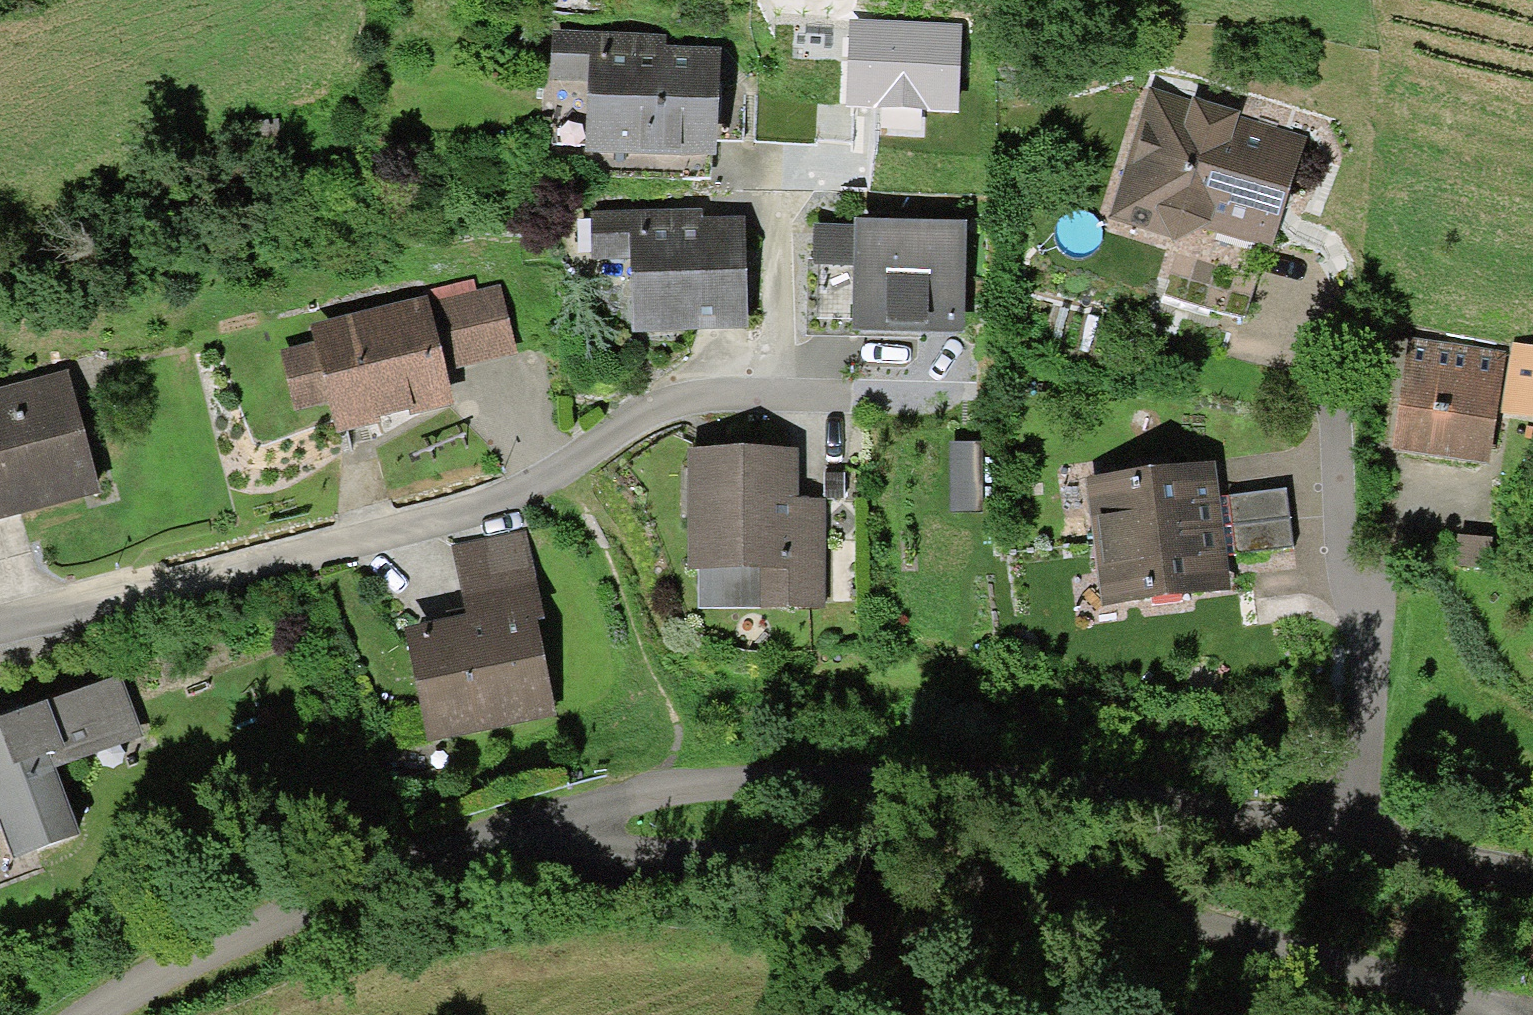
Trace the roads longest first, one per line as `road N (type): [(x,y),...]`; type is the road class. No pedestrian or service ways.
road 1 (residential): [(1308,366),(1349,626),(1358,749),(1314,838),(1122,798),(975,780),(758,786),(595,805),(536,826)]
road 2 (residential): [(536,826),(590,864),(688,859),(1012,895),(1217,937),(1480,1006),(1484,1014)]
road 3 (residential): [(0,629),(369,539),(510,496),(722,386),(772,386)]
road 4 (residential): [(536,826),(353,882),(87,1014)]
road 5 (residential): [(770,157),(772,386)]
road 6 (track): [(1314,838),(1532,880)]

